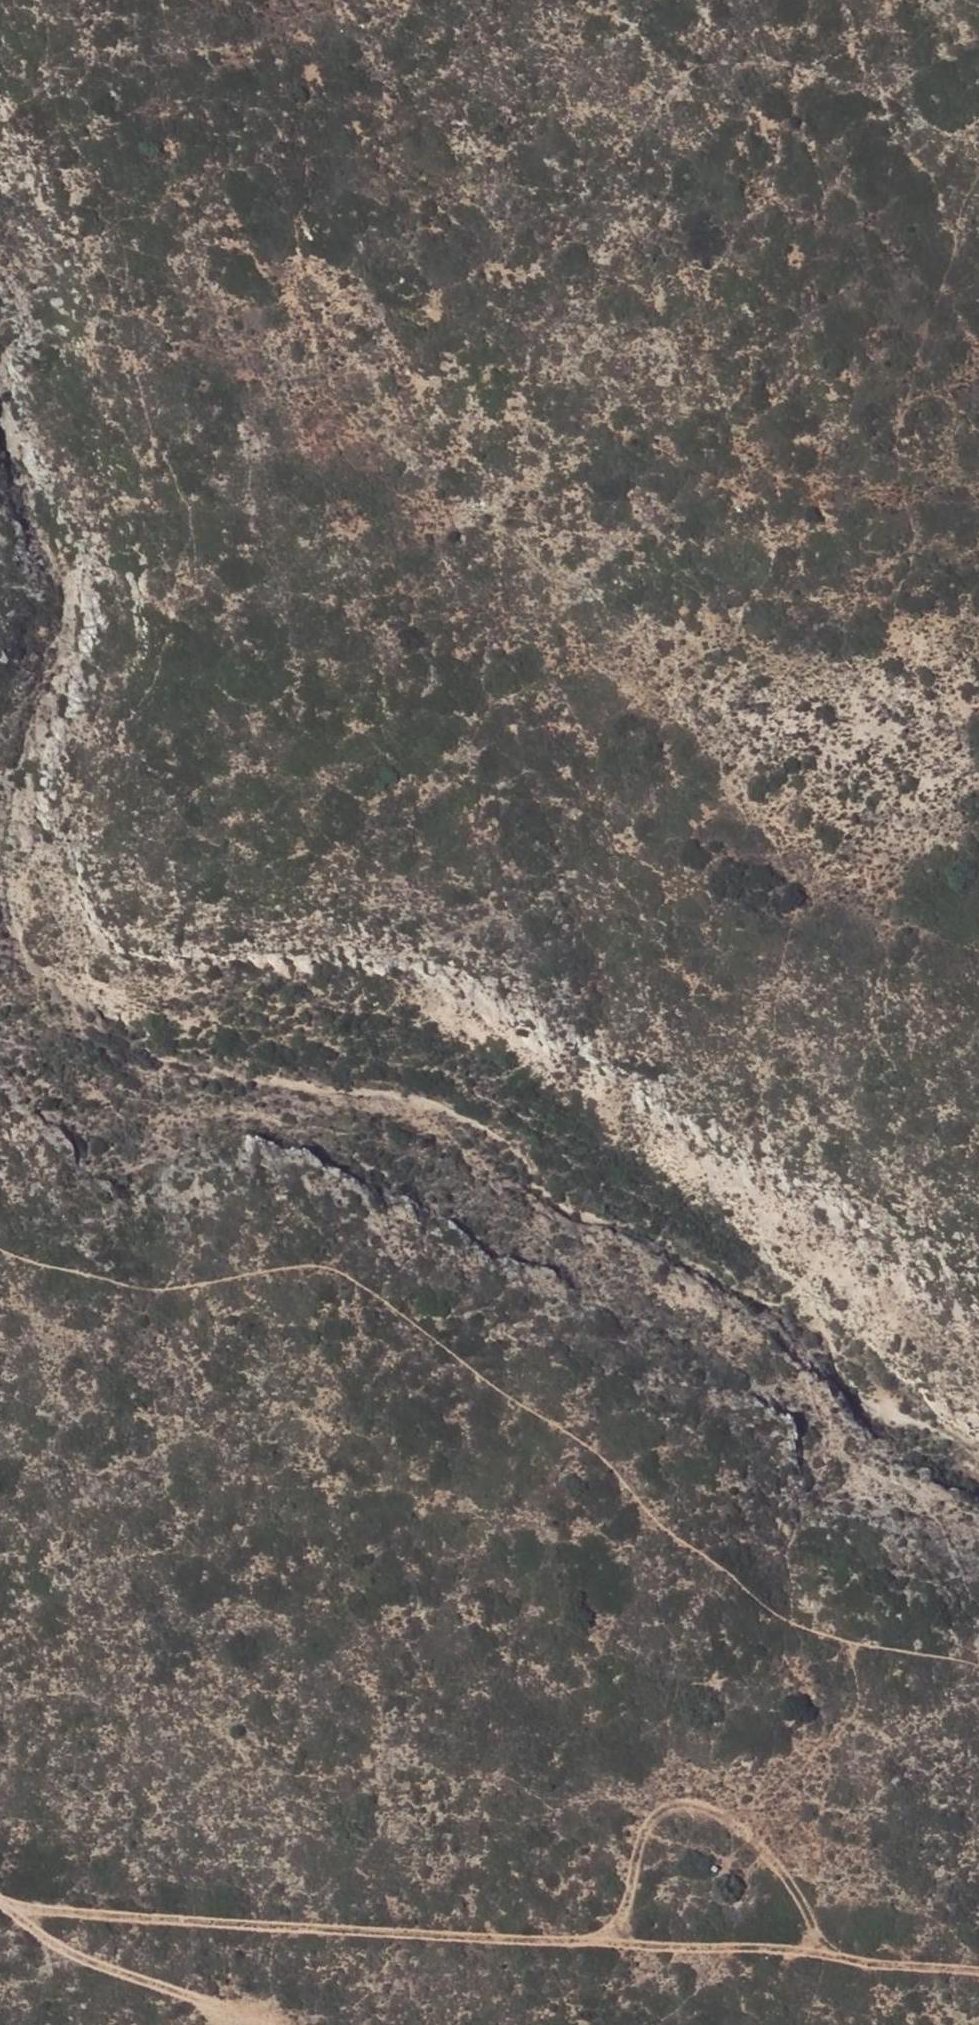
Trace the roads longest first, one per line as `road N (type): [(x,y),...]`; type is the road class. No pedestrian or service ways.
road 1 (track): [(0,1902),(53,1930),(978,1974)]
road 2 (track): [(53,1930),(162,1980),(345,2024)]

